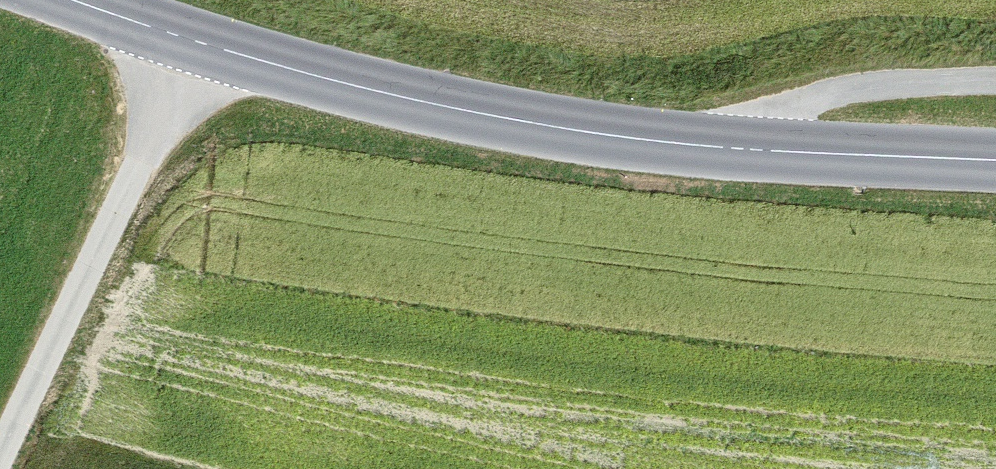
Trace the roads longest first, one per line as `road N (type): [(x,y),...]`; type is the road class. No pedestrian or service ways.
road 1 (tertiary): [(57,0),(199,51),(486,121),(702,153),(995,172)]
road 2 (track): [(0,468),(199,51)]
road 3 (track): [(995,90),(809,106),(702,153)]

